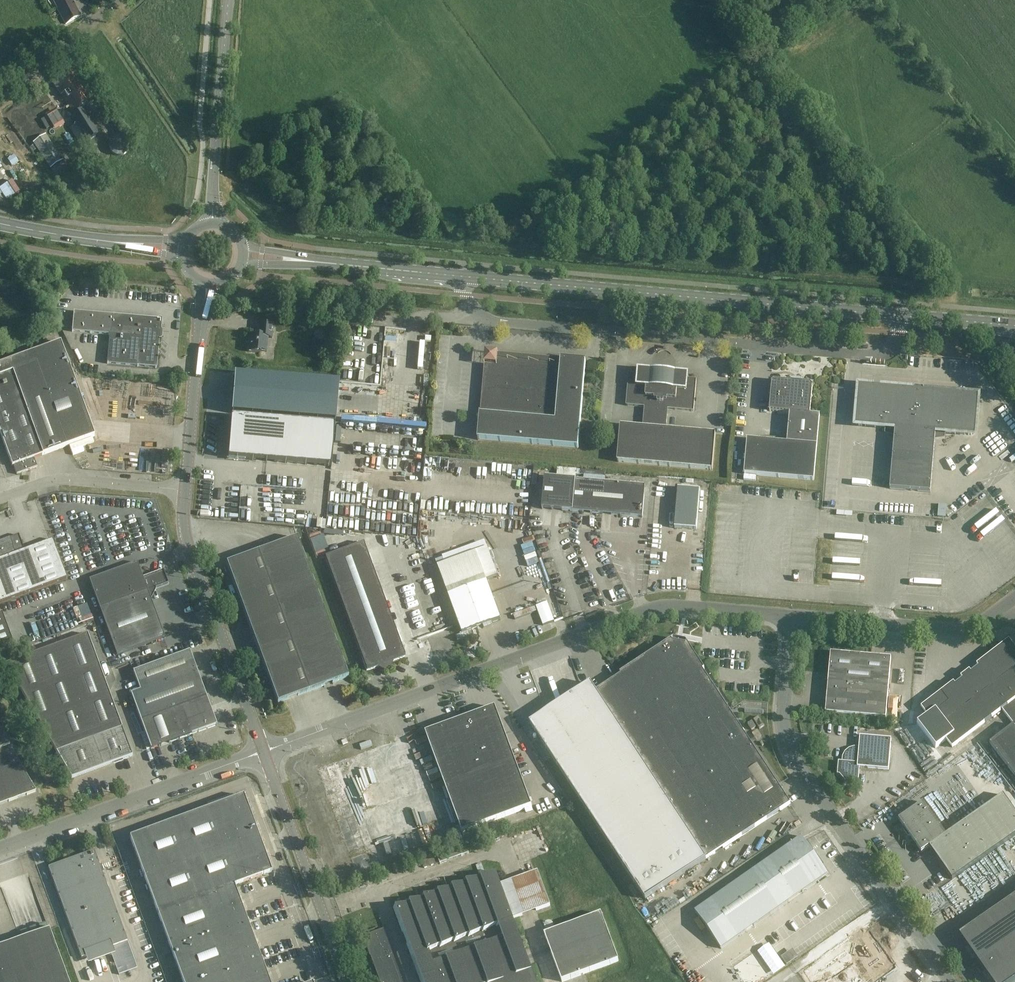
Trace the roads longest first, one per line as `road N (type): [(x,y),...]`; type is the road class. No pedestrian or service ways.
road 1 (primary): [(242,254),(1014,326)]
road 2 (unclassified): [(264,752),(644,611),(791,617)]
road 3 (residential): [(950,981),(787,743),(791,617)]
road 4 (track): [(954,320),(956,306),(758,51)]
road 5 (unclassified): [(0,847),(264,752)]
road 6 (unclassified): [(184,490),(183,528),(264,752)]
road 7 (unclassified): [(264,752),(348,981)]
road 8 (unclassified): [(791,617),(947,630),(984,622),(1014,598)]
road 9 (tertiary): [(212,223),(228,0)]
road 10 (unclassified): [(204,302),(184,490)]
road 11 (residential): [(0,497),(75,479),(184,490)]
road 12 (primary): [(183,249),(0,224)]
road 13 (unclassified): [(0,101),(115,0)]

